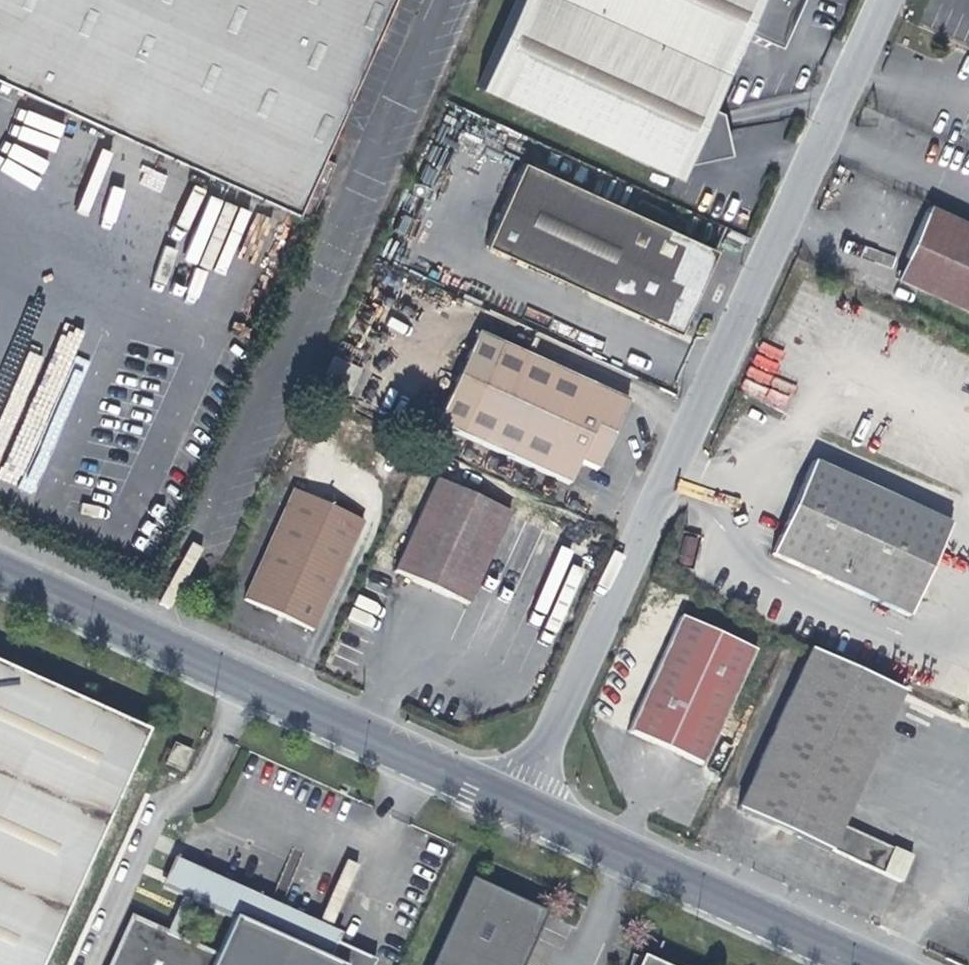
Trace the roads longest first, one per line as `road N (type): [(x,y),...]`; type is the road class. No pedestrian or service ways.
road 1 (unclassified): [(879,0),(523,810)]
road 2 (unclassified): [(0,570),(523,810)]
road 3 (unclassified): [(523,810),(867,964)]

